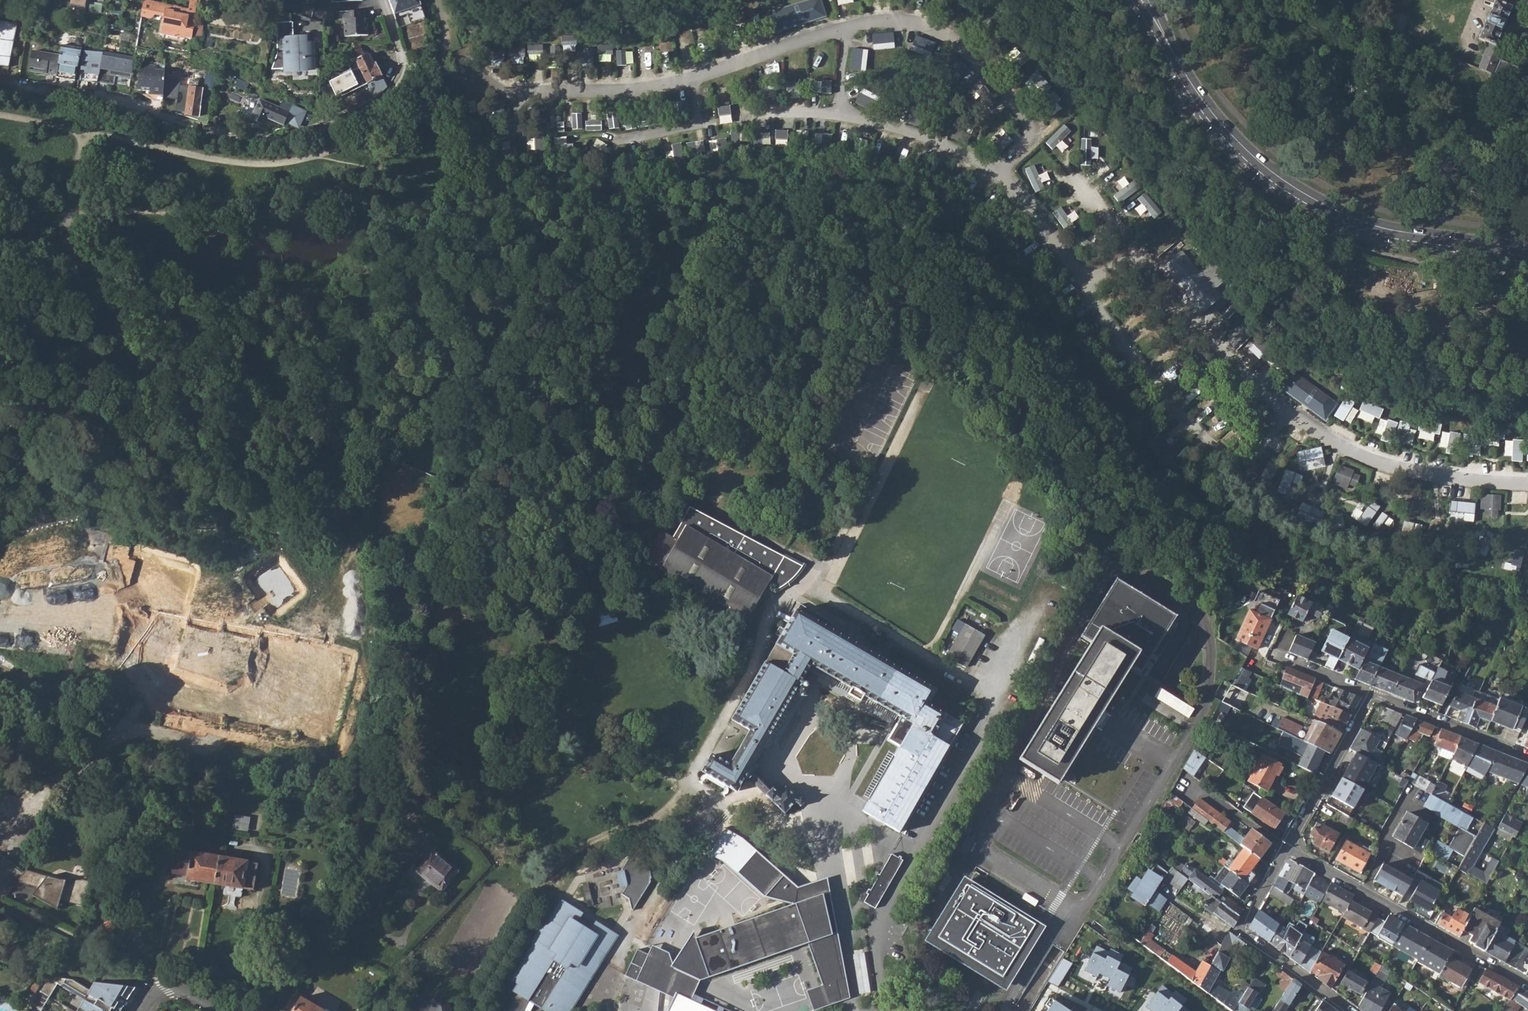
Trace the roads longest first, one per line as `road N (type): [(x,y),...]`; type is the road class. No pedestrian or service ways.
road 1 (tertiary): [(1182,69),(1240,145),(1308,197),(1396,232),(1527,249)]
road 2 (residential): [(1288,848),(1527,985)]
road 3 (residential): [(1288,848),(1241,931),(1349,1010)]
road 4 (residential): [(1371,694),(1288,848)]
road 5 (residential): [(1527,756),(1371,694)]

